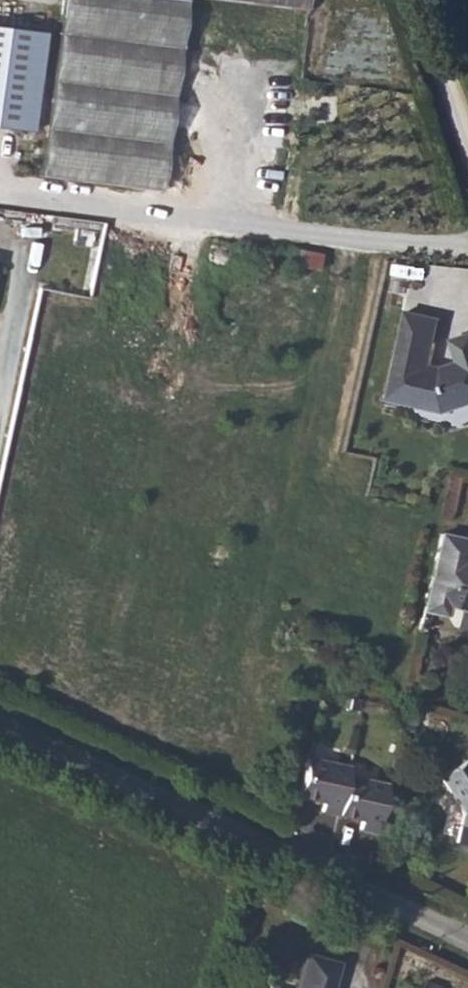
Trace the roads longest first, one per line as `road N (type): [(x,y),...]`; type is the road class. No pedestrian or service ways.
road 1 (unclassified): [(467,939),(0,728)]
road 2 (track): [(467,249),(0,198)]
road 3 (unclassified): [(467,136),(424,0)]

